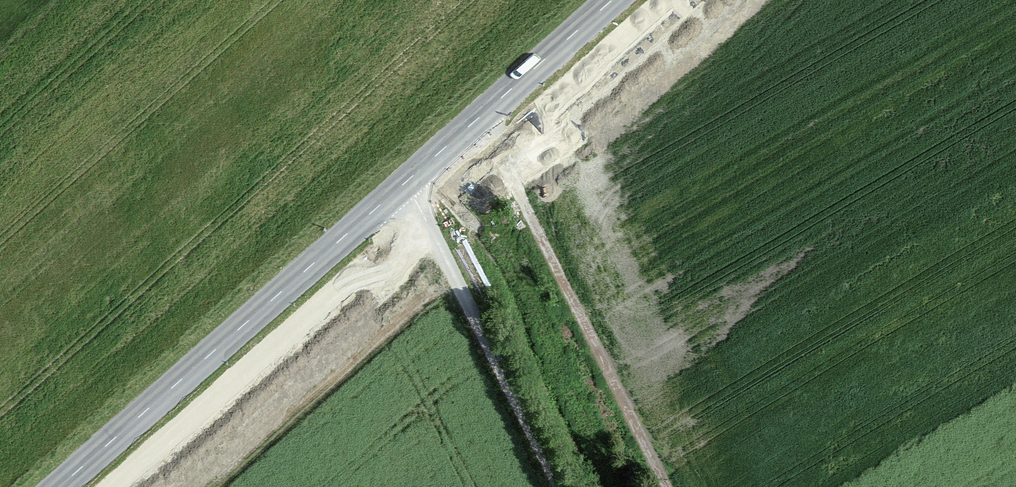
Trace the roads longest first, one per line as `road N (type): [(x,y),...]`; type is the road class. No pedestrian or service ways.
road 1 (secondary): [(402,187),(61,486)]
road 2 (track): [(480,119),(663,486)]
road 3 (unclassified): [(402,187),(553,486)]
road 4 (secondary): [(615,0),(402,187)]

